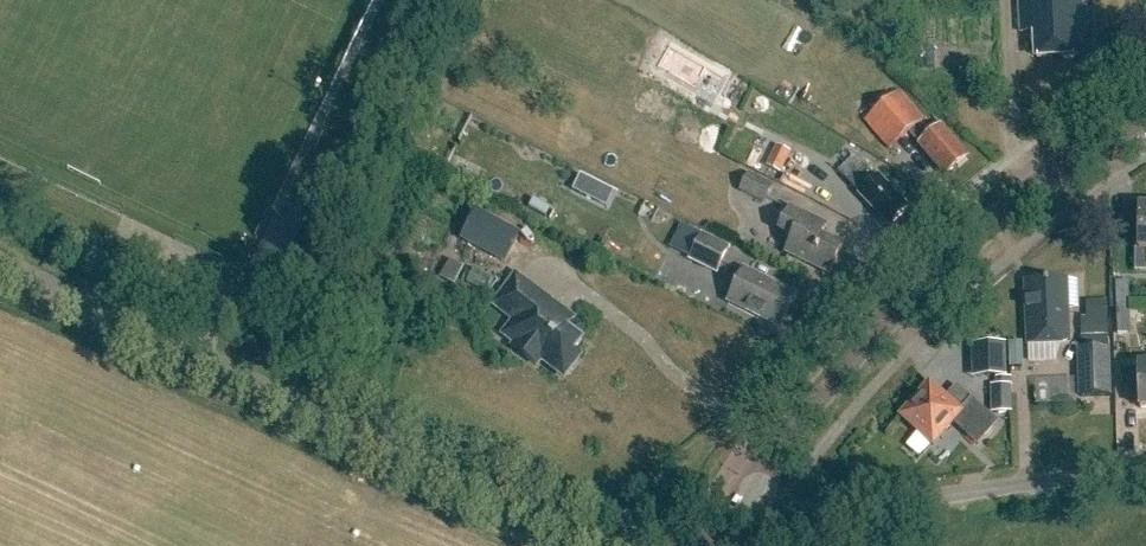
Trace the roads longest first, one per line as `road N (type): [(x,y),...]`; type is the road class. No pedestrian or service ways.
road 1 (unclassified): [(595,545),(0,266)]
road 2 (secondary): [(750,489),(886,318),(988,223),(1145,112)]
road 3 (residential): [(773,504),(796,514),(1145,470)]

